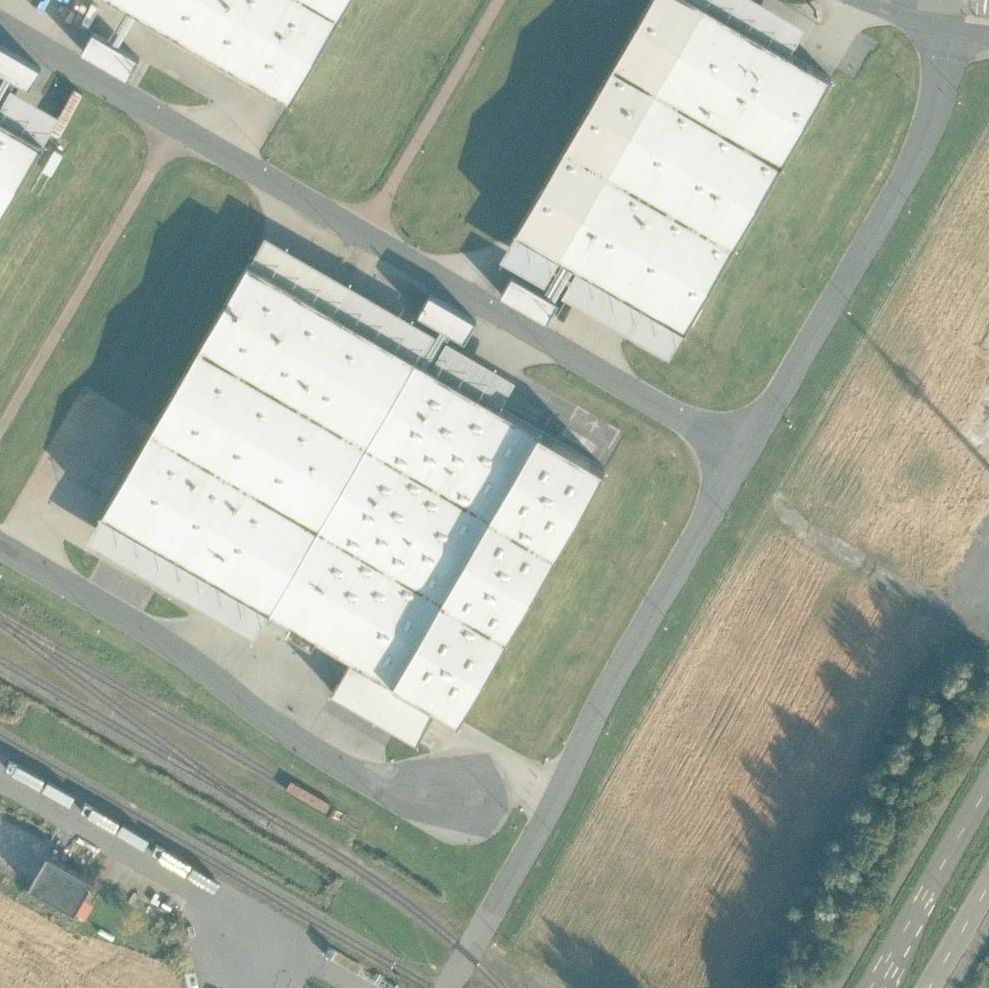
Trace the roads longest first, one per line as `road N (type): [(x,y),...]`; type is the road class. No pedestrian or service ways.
road 1 (residential): [(0,23),(747,452)]
road 2 (residential): [(451,987),(747,452)]
road 3 (residential): [(0,546),(149,632),(313,752),(389,794),(460,795)]
road 4 (residential): [(747,452),(923,146),(940,98),(948,24)]
road 5 (secondary): [(988,783),(870,987)]
road 6 (secondary): [(928,987),(988,883)]

